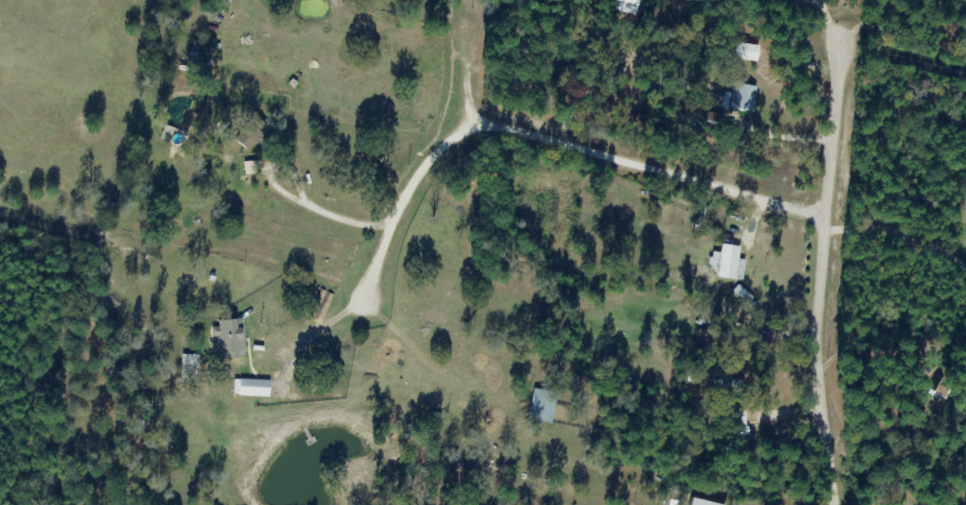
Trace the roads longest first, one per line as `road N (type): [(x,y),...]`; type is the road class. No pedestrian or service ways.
road 1 (residential): [(826,221),(824,214),(467,119)]
road 2 (residential): [(835,504),(813,343),(826,221)]
road 3 (residential): [(361,303),(414,175),(467,119)]
road 4 (residential): [(840,9),(824,214)]
road 5 (residential): [(467,119),(453,0)]

